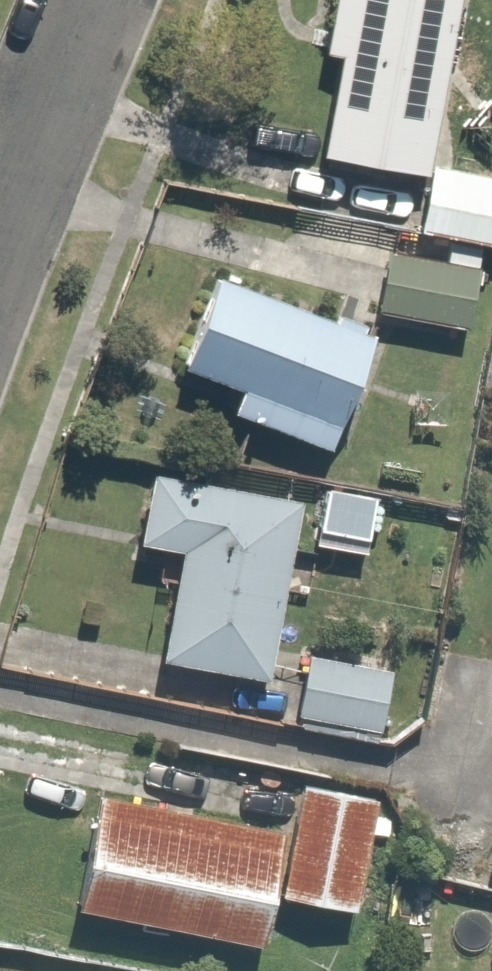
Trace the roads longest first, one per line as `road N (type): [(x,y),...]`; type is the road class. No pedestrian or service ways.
road 1 (residential): [(87,0),(0,218)]

